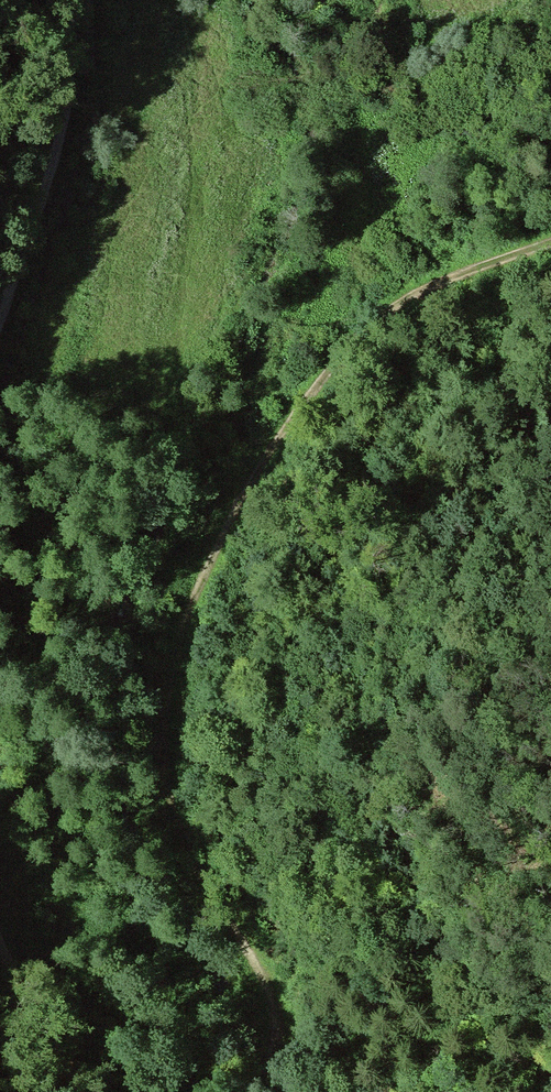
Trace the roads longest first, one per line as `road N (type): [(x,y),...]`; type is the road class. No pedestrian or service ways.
road 1 (track): [(550,255),(430,292),(380,320),(320,386),(270,461),(178,632),(160,747),(168,798),(185,846),(273,1005),(275,1029),(247,1091)]
road 2 (track): [(0,340),(71,122),(82,28),(77,0)]
road 3 (track): [(74,1091),(0,944)]

